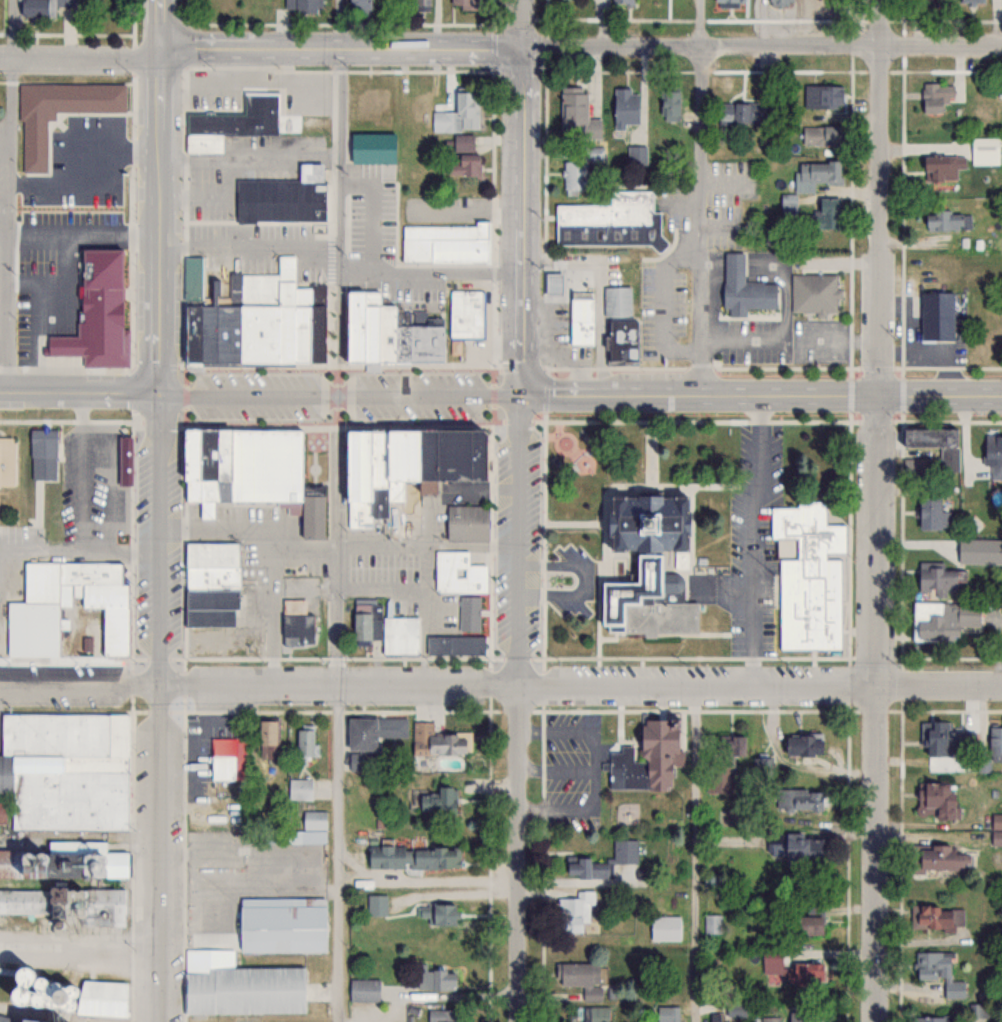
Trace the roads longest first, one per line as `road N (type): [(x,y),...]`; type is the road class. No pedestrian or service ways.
road 1 (residential): [(1001,687),(161,687)]
road 2 (residential): [(513,1021),(521,393)]
road 3 (residential): [(875,1021),(878,395)]
road 4 (residential): [(160,1021),(159,395)]
road 5 (primary): [(1001,395),(521,393)]
road 6 (residential): [(1001,49),(522,47)]
road 7 (residential): [(878,395),(880,0)]
road 8 (tertiary): [(521,393),(159,395)]
road 9 (primary): [(522,47),(161,49)]
road 10 (tertiary): [(159,395),(161,49)]
road 11 (primary): [(521,393),(522,47)]
road 12 (residential): [(161,49),(119,61),(0,60)]
road 13 (residential): [(161,687),(0,689)]
road 14 (tertiary): [(159,395),(0,393)]

